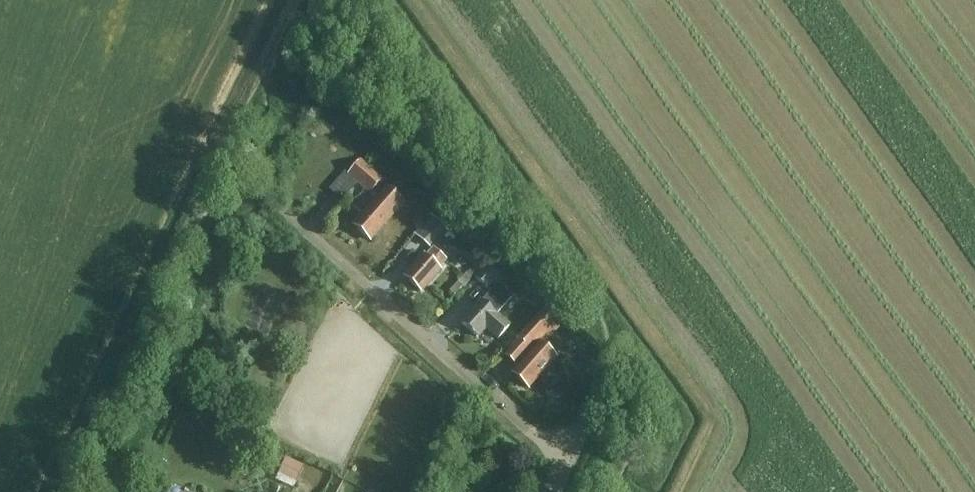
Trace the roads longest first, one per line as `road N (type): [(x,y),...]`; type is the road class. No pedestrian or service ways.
road 1 (residential): [(555,491),(561,458),(311,235)]

